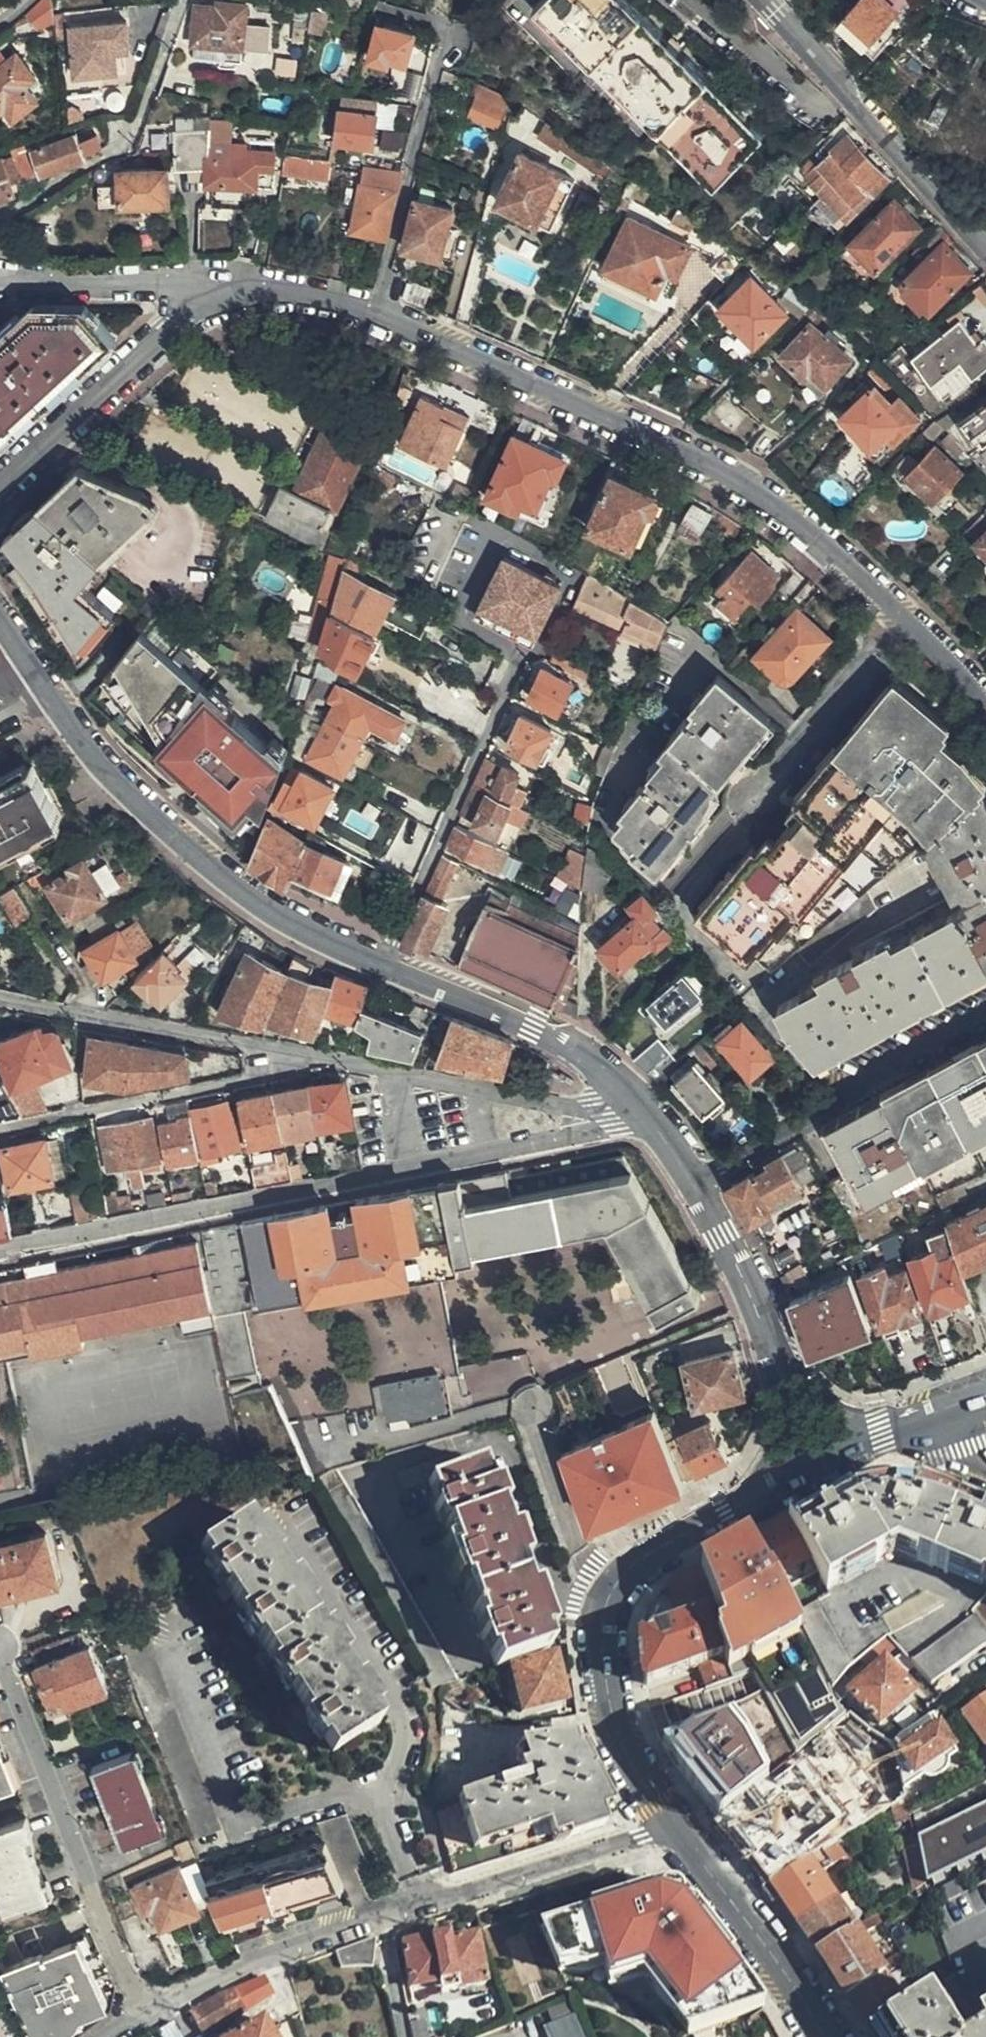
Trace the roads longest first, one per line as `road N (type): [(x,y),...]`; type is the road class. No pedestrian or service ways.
road 1 (residential): [(225,283),(373,313),(480,356),(641,430),(786,514),(906,622),(985,729)]
road 2 (tertiary): [(638,1110),(600,1070),(530,1026),(355,958),(240,890),(123,787),(0,627)]
road 3 (residential): [(638,1110),(555,1136),(0,1249)]
road 4 (tertiary): [(819,1460),(641,1560),(616,1584),(602,1648),(618,1741),(668,1823)]
road 5 (residential): [(145,2019),(0,1653)]
road 6 (residential): [(985,250),(756,0)]
road 7 (residential): [(985,1018),(871,1072),(825,1111),(693,1183)]
road 8 (residential): [(0,1127),(323,1060)]
road 9 (residential): [(0,1000),(323,1060)]
road 10 (residential): [(323,1060),(550,1104),(638,1110)]
road 11 (residential): [(378,1784),(406,1762),(408,1730),(396,1691),(286,1524)]
road 12 (residential): [(225,283),(0,490)]
road 13 (tertiary): [(819,1460),(723,1234),(693,1183)]
road 14 (tertiary): [(668,1823),(806,2007),(819,2036)]
road 15 (residential): [(668,1823),(431,1903)]
road 16 (residential): [(383,1919),(275,1955),(173,2003)]
road 17 (residential): [(0,281),(225,283)]
road 18 (residential): [(378,1784),(243,1825)]
road 19 (residential): [(431,1903),(378,1784)]
road 20 (tertiary): [(819,1460),(935,1414)]
road 21 (residential): [(383,1919),(406,2036)]

